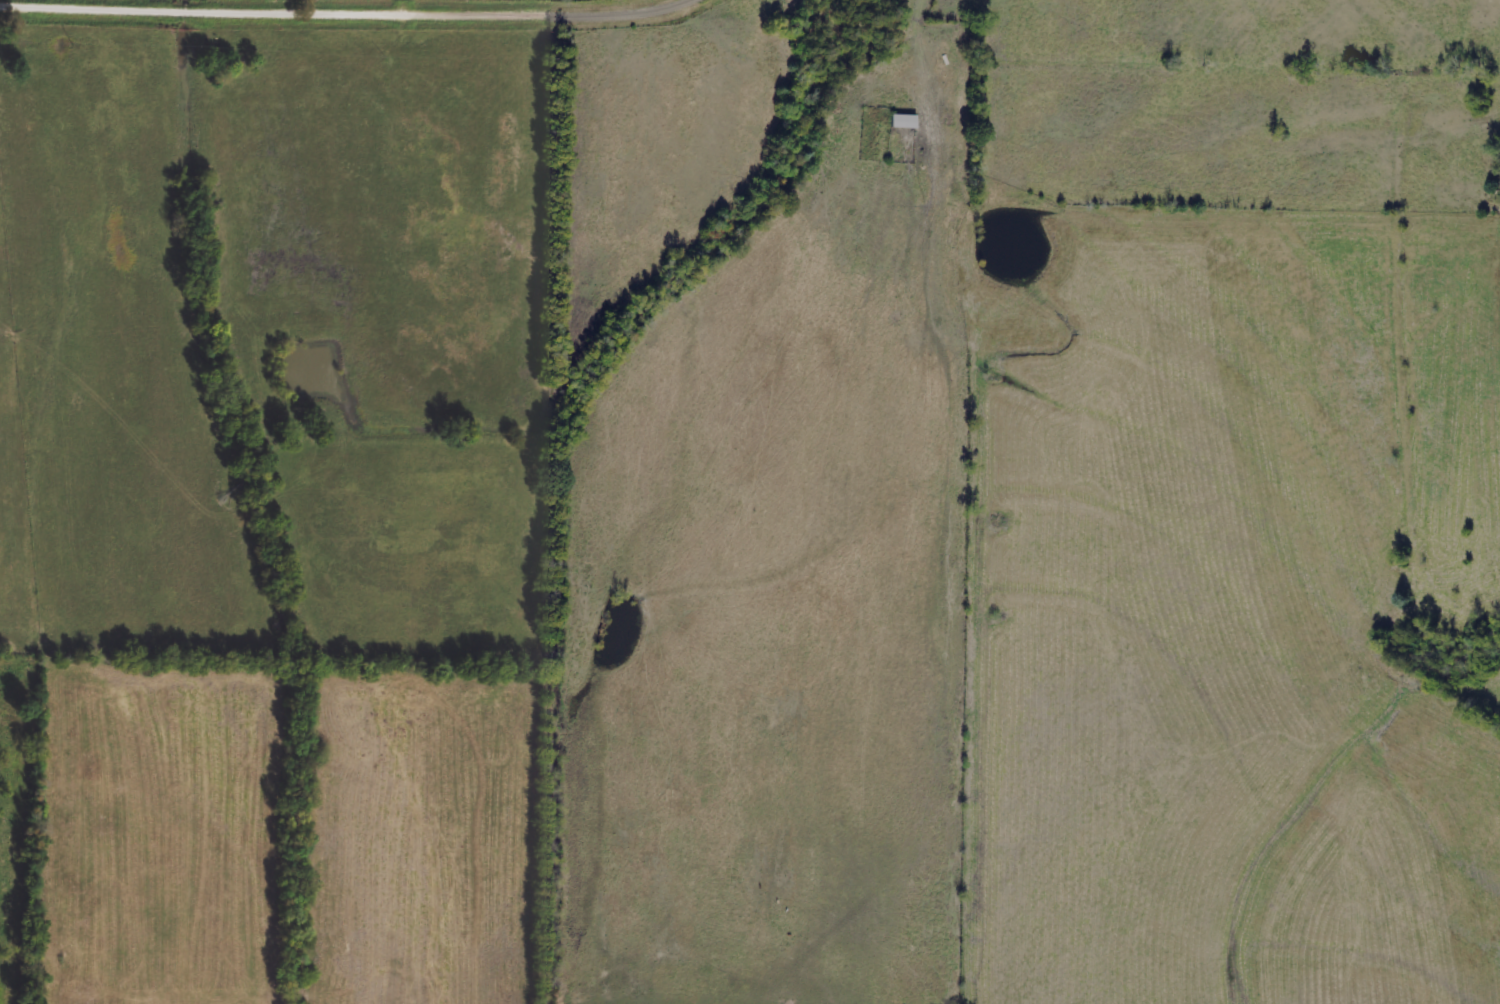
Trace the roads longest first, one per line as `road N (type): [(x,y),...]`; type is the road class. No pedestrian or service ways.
road 1 (residential): [(666,0),(533,11),(0,5)]

